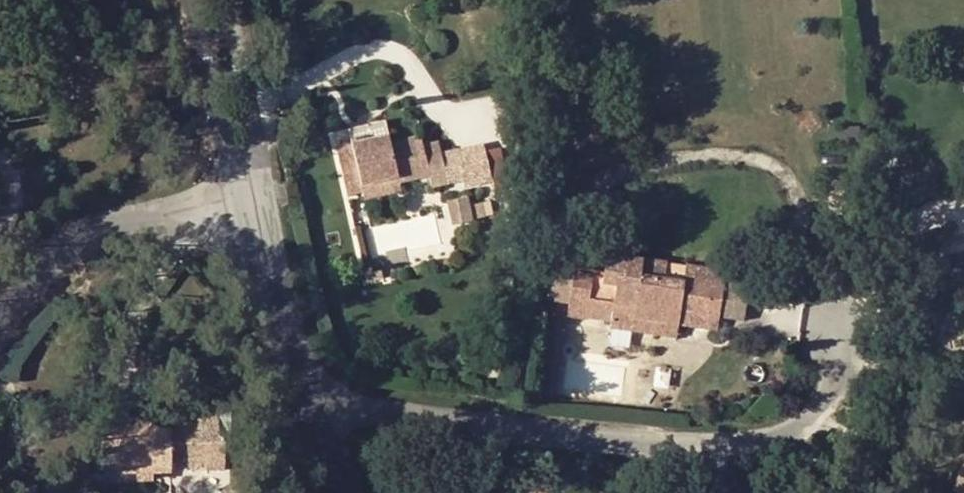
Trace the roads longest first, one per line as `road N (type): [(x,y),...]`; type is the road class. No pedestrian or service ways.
road 1 (residential): [(834,326),(838,363),(824,407),(768,435),(641,448),(309,413)]
road 2 (residential): [(0,339),(35,286),(88,243),(144,216),(256,200)]
road 3 (residential): [(256,200),(309,413)]
road 4 (residential): [(195,0),(225,141),(256,200)]
road 5 (residential): [(256,200),(256,139),(227,0)]

